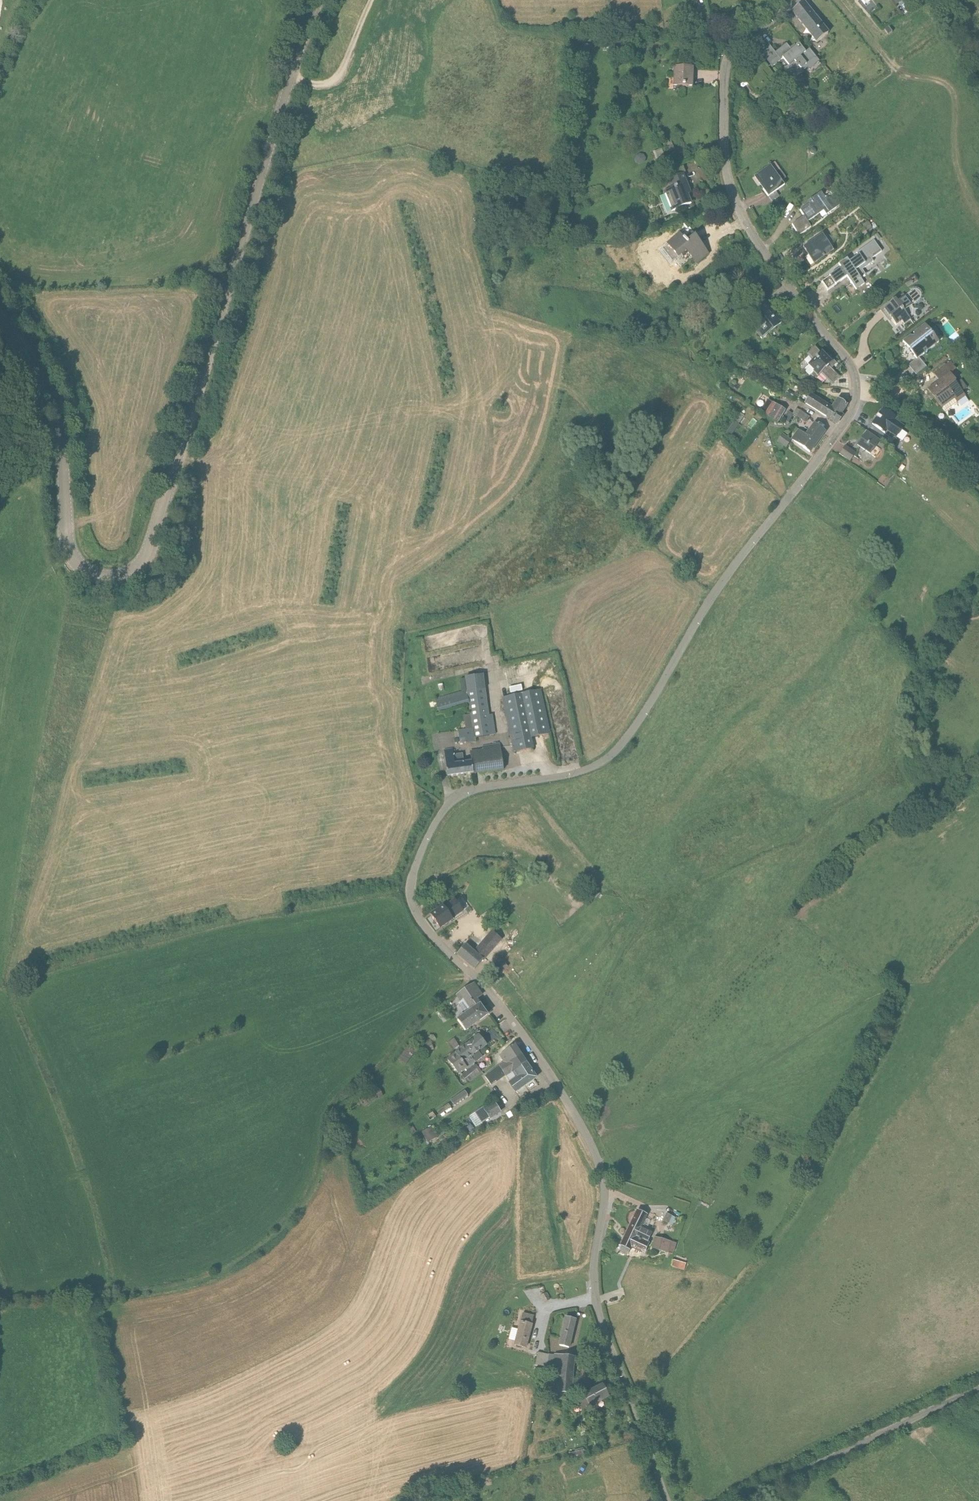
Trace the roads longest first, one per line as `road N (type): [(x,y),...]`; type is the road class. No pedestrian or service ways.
road 1 (unclassified): [(666,1500),(594,1289),(604,1202),(599,1159),(502,1008),(424,926),(410,888),(420,852),(455,797),(575,774),(612,757),(716,591),(854,407),(851,365),(752,236),(726,170),(728,57),(796,0)]
road 2 (tertiary): [(0,316),(55,411),(73,556),(96,576),(131,571),(152,544),(319,0)]
road 3 (track): [(839,0),(891,65),(954,91),(962,170),(978,210)]
road 4 (unclassified): [(746,1500),(978,1389)]
road 5 (track): [(744,40),(590,35)]
road 6 (track): [(474,976),(389,1060)]

